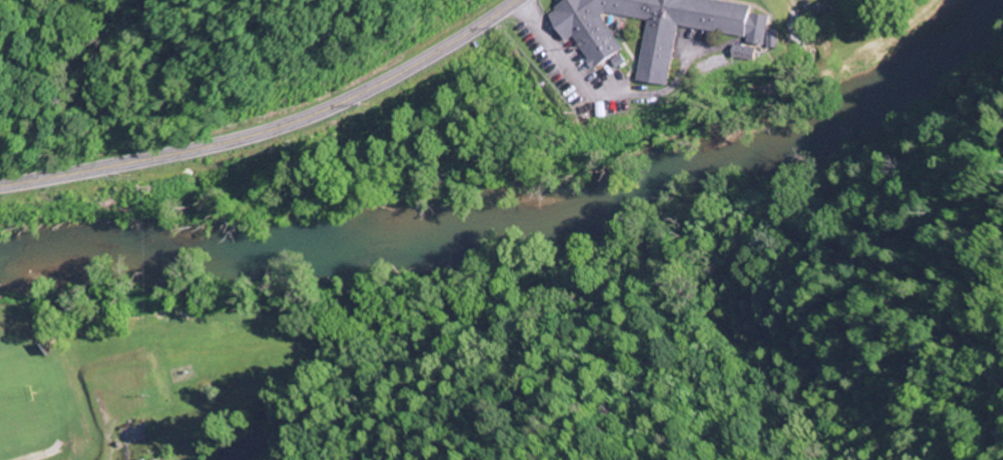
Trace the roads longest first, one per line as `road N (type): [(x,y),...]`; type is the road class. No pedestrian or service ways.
road 1 (primary): [(0,185),(155,157),(294,119),(376,83),(513,0)]

